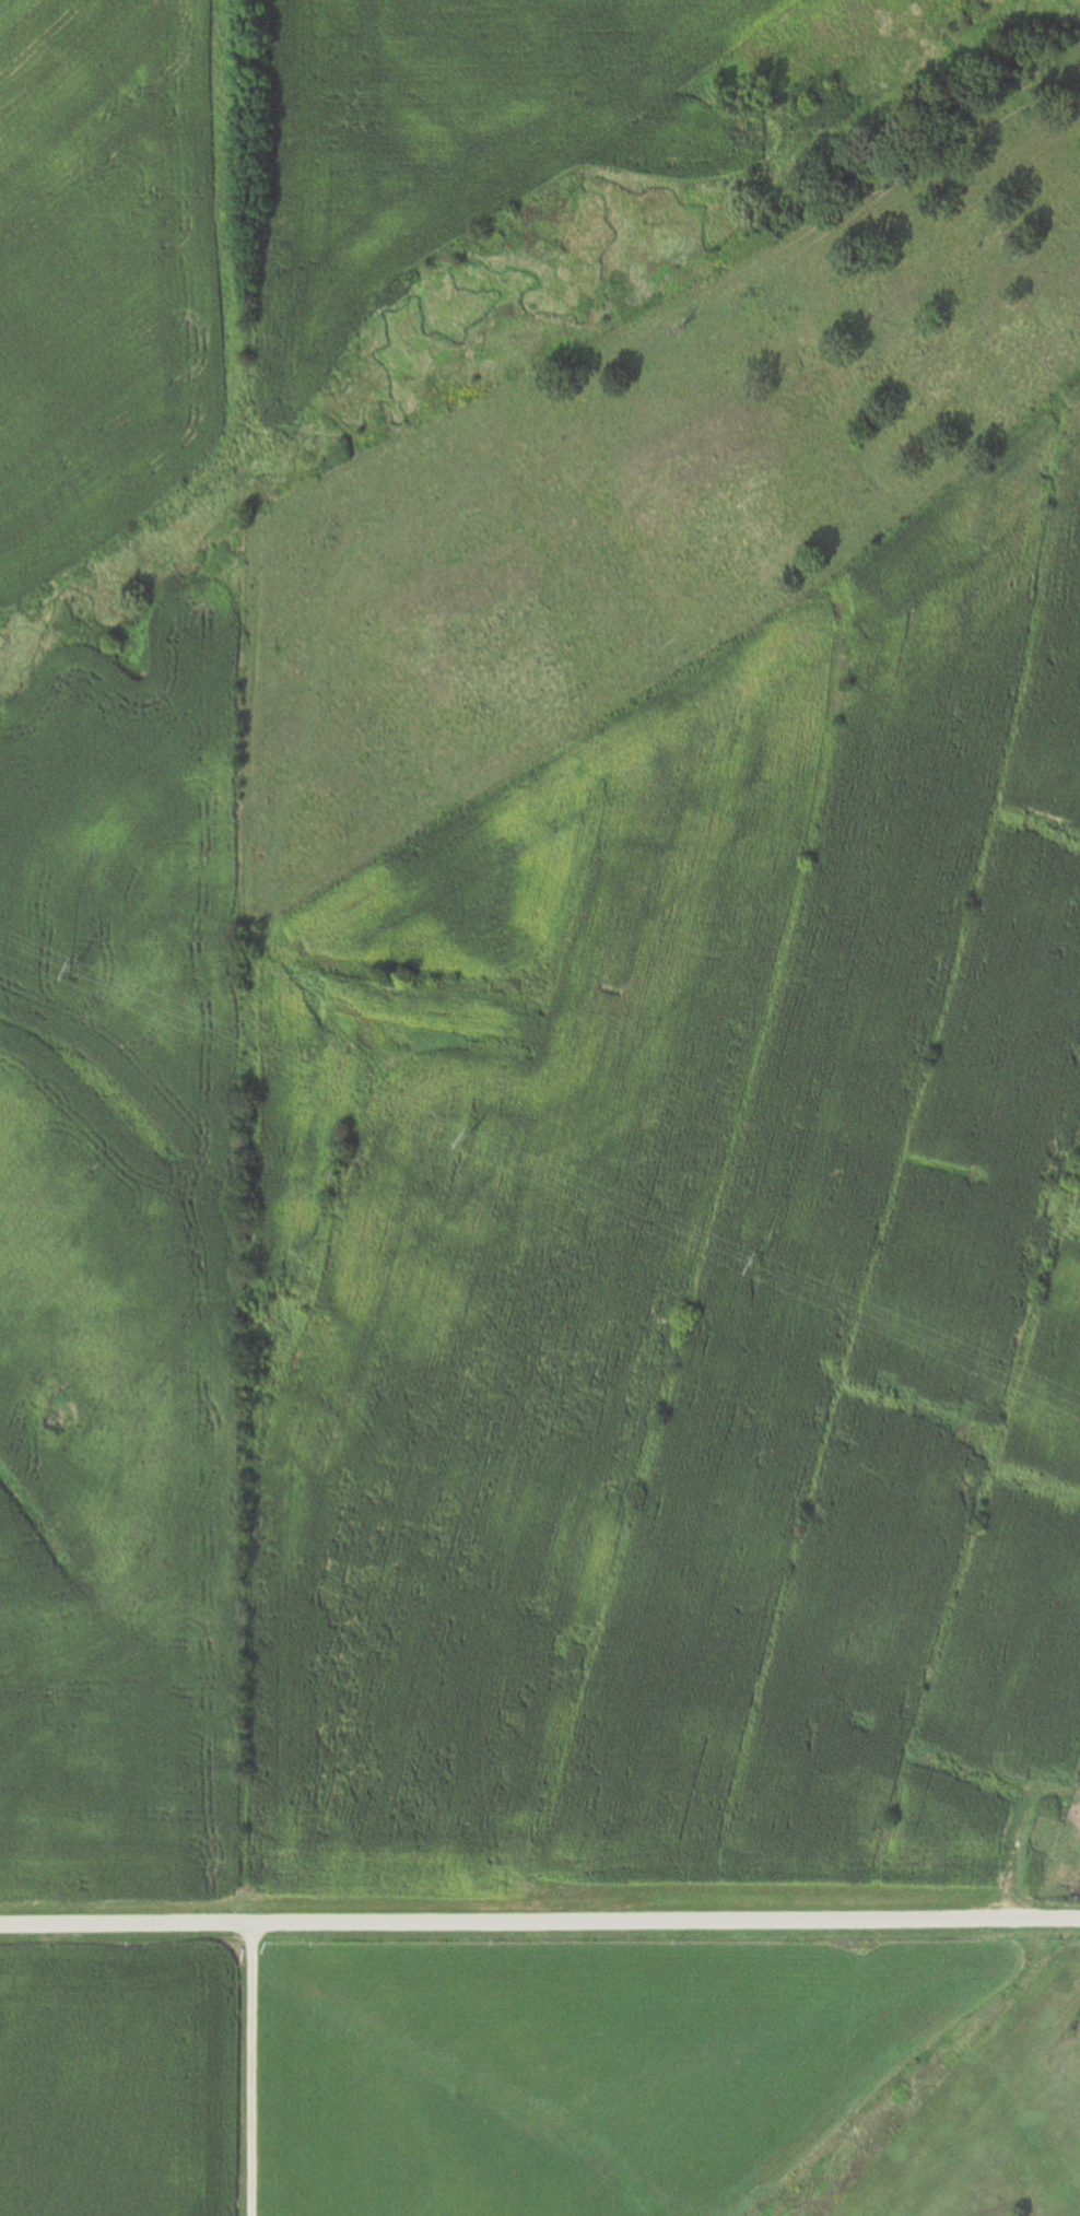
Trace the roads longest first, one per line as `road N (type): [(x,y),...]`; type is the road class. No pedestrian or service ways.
road 1 (residential): [(1079,1923),(0,1922)]
road 2 (residential): [(255,1922),(255,2215)]

